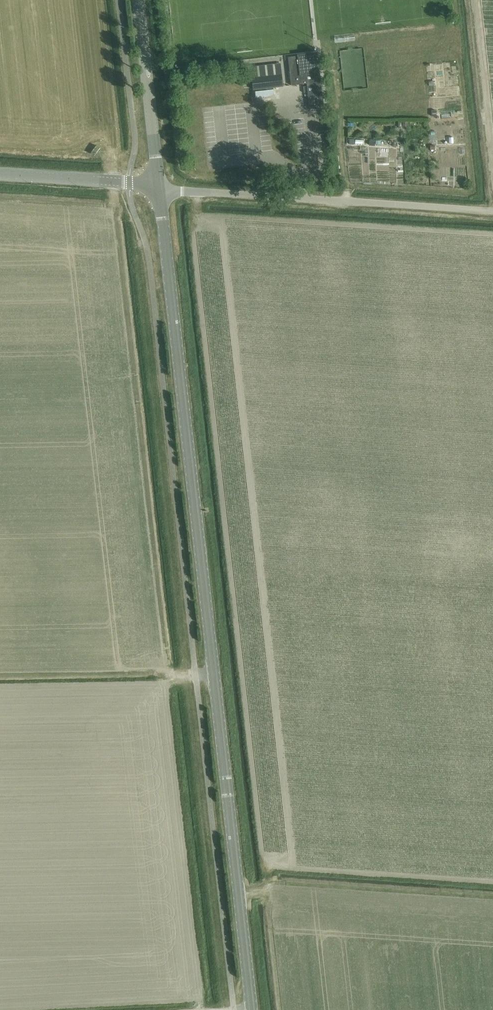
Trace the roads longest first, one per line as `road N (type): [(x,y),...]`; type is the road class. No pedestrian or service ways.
road 1 (tertiary): [(251,1009),(159,187)]
road 2 (unclassified): [(492,211),(159,187)]
road 3 (tertiary): [(159,187),(139,0)]
road 4 (unclassified): [(129,183),(0,174)]

